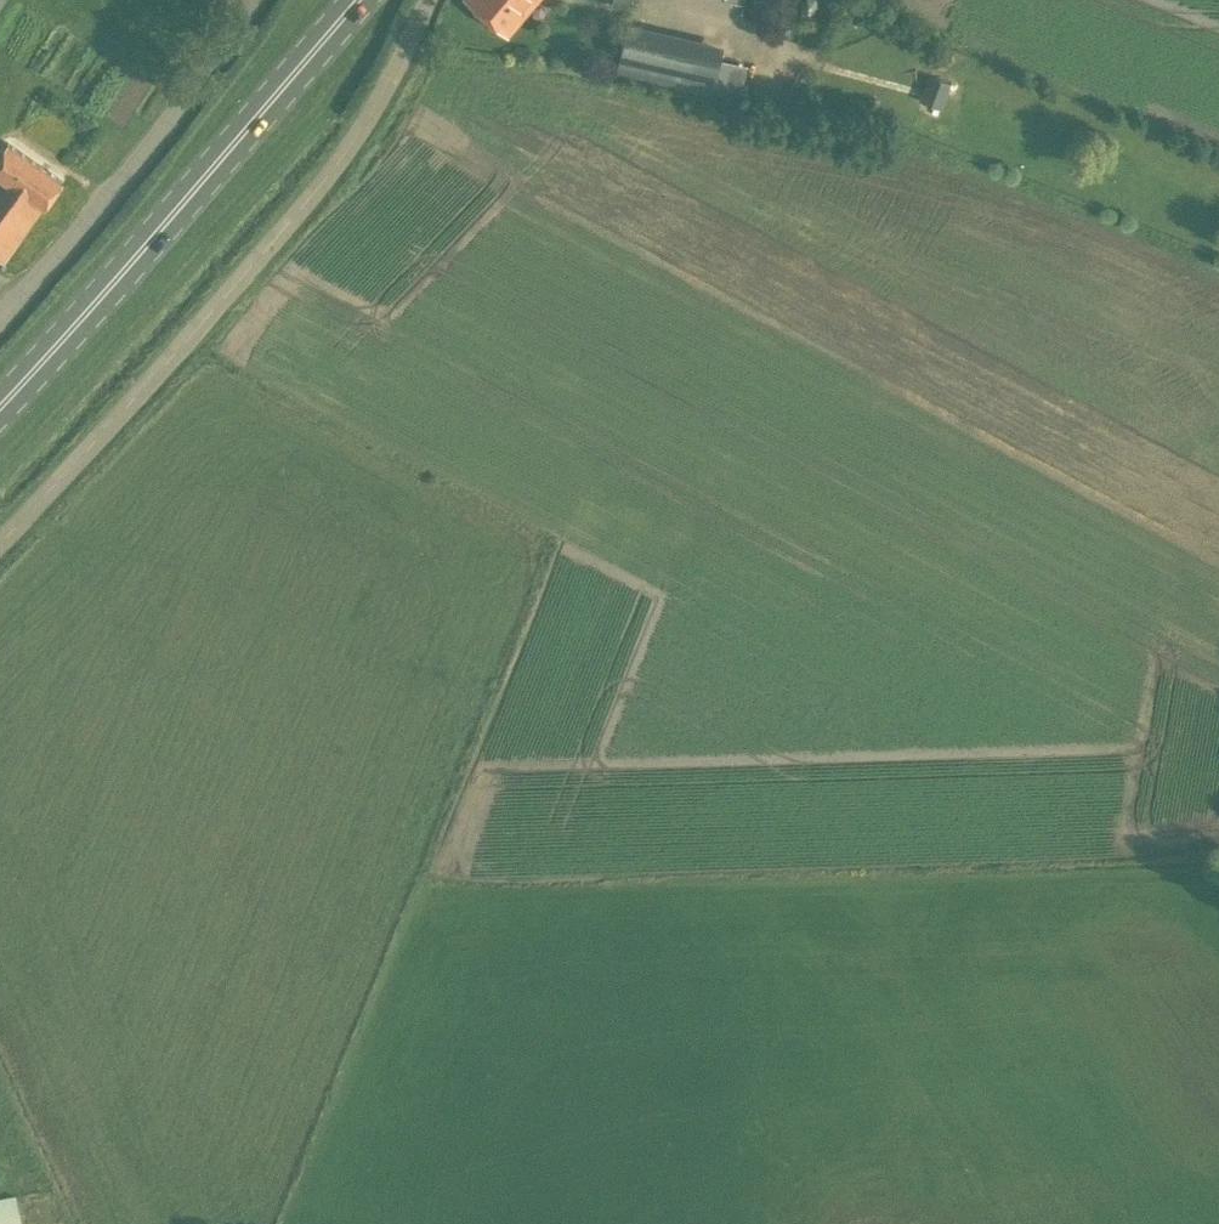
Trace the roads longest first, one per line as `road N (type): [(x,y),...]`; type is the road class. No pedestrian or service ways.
road 1 (unclassified): [(0,530),(295,205),(383,85),(429,0)]
road 2 (primary): [(0,406),(356,0)]
road 3 (unclassified): [(0,329),(250,0)]

